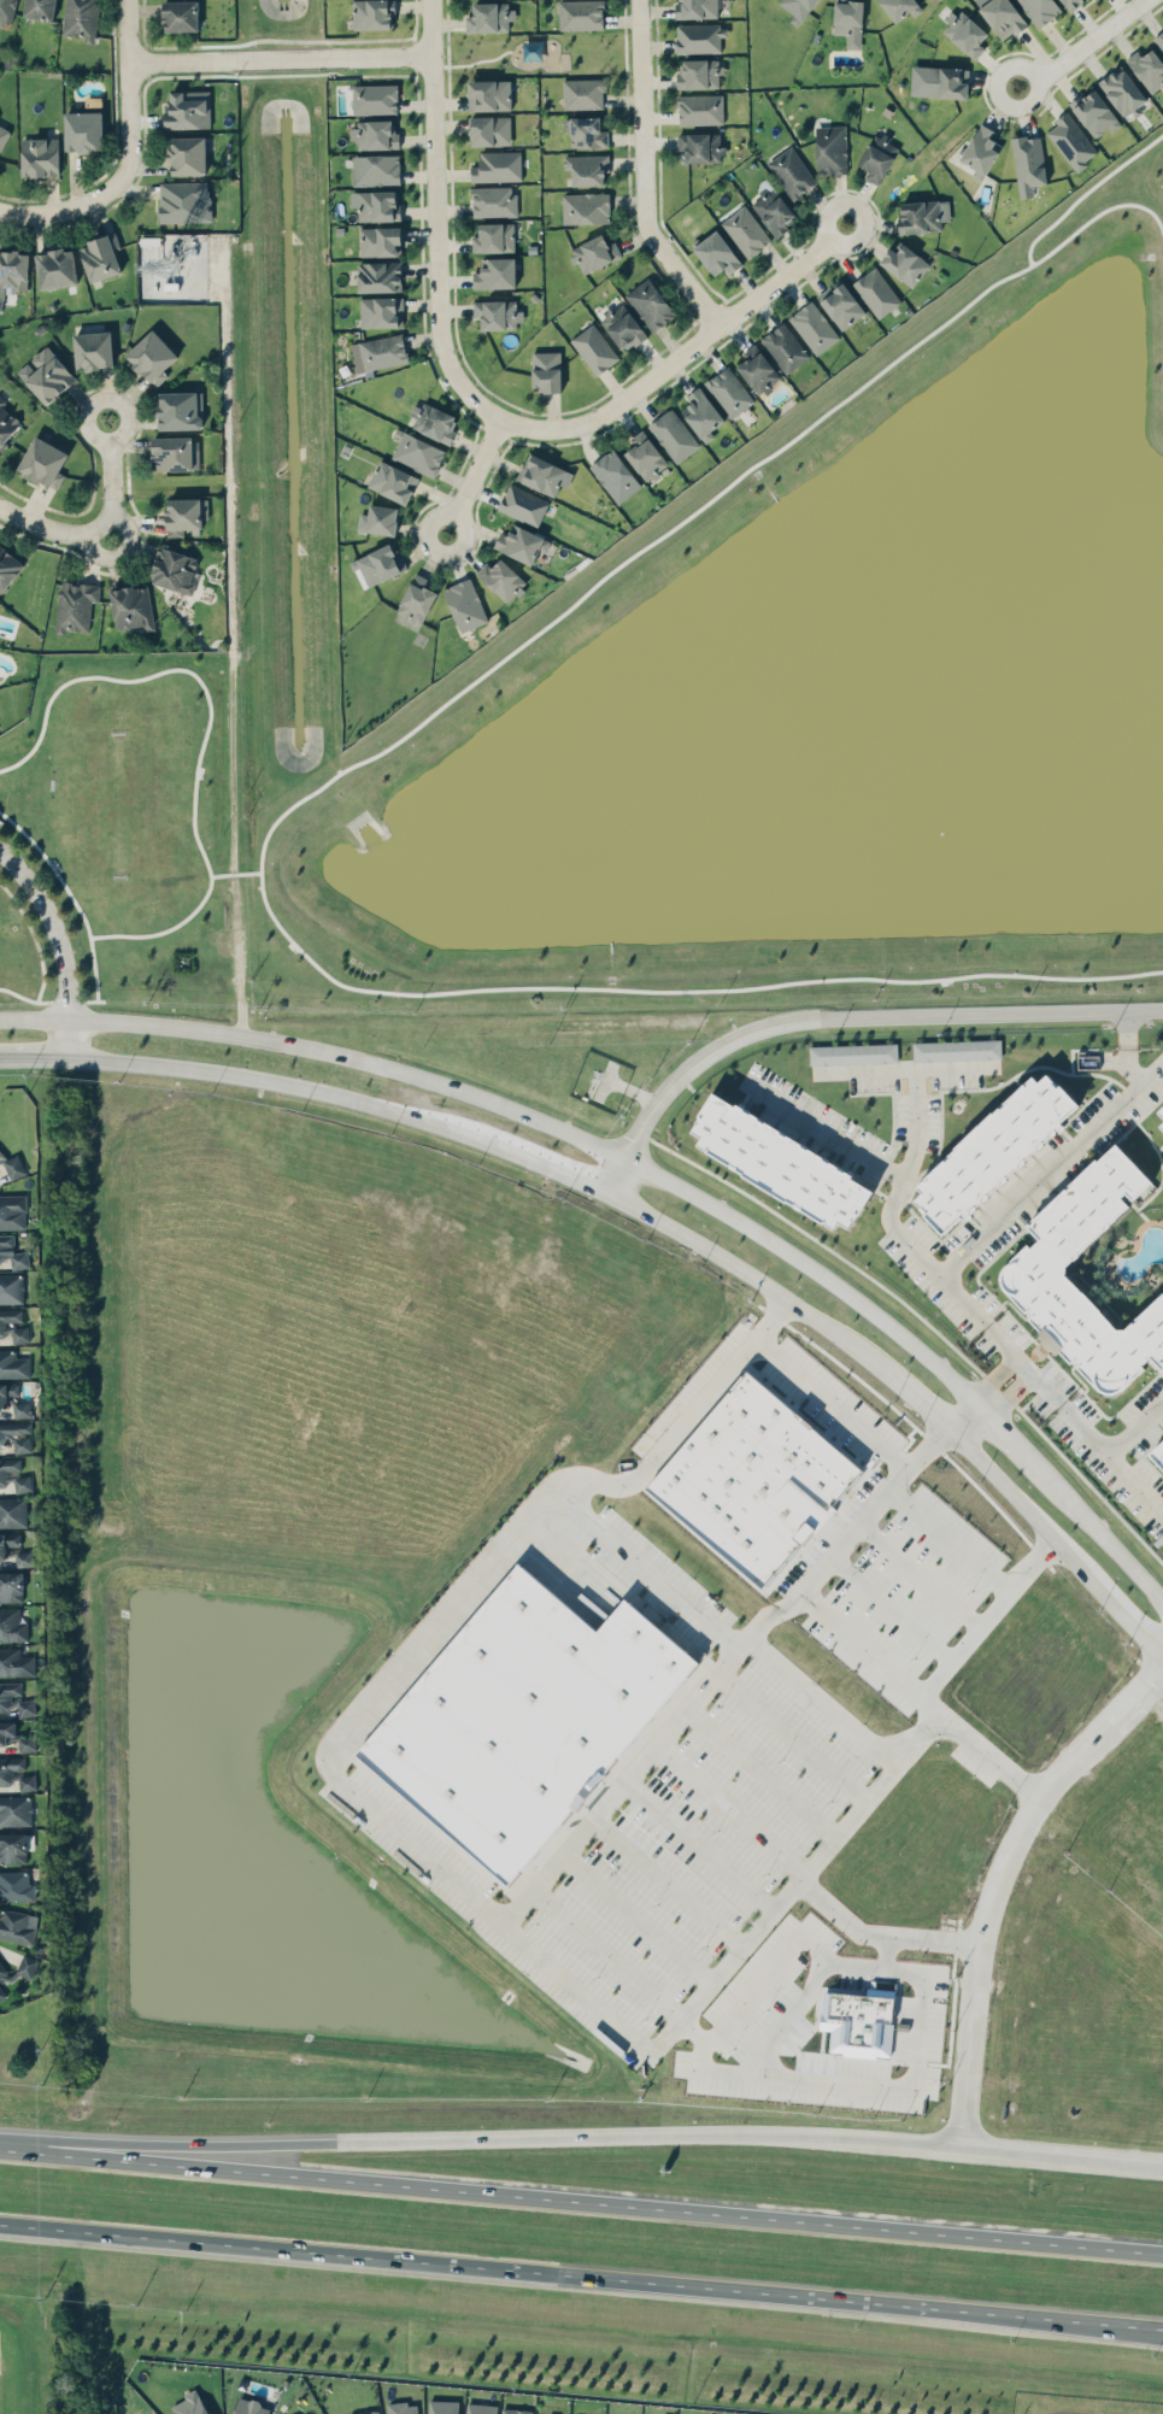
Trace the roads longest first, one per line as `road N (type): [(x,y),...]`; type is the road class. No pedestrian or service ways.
road 1 (secondary): [(72,1058),(325,1091),(425,1118),(605,1188),(788,1299),(948,1426),(1162,1654)]
road 2 (secondary): [(1162,1599),(983,1405),(804,1261),(627,1155),(439,1080),(331,1053),(152,1023),(70,1018)]
road 3 (motorway): [(1162,2251),(0,2144)]
road 4 (motorway): [(0,2223),(989,2313)]
road 5 (motorway): [(958,2148),(742,2131),(0,2142)]
road 6 (residential): [(605,1188),(658,1094),(711,1047),(764,1020),(1162,1008)]
road 7 (residential): [(958,2148),(973,1977),(994,1884),(1038,1796),(1162,1664)]
road 8 (residential): [(429,0),(439,334),(452,375),(501,419)]
road 9 (residential): [(501,419),(568,428),(601,417),(844,225)]
road 10 (residential): [(723,324),(648,224),(640,0)]
road 11 (residential): [(130,60),(430,55)]
road 12 (residential): [(0,508),(59,534),(111,541),(106,421)]
road 13 (residential): [(0,850),(35,892),(59,940),(72,1058)]
road 14 (secondary): [(1162,2167),(958,2148)]
road 15 (residential): [(129,0),(131,166),(119,194)]
road 16 (motorway): [(989,2313),(1162,2338)]
road 17 (motorway): [(989,2313),(1162,2328)]
road 18 (residential): [(1016,87),(1145,0)]
road 19 (residential): [(448,535),(501,419)]
road 20 (residential): [(119,194),(92,211),(0,209)]

